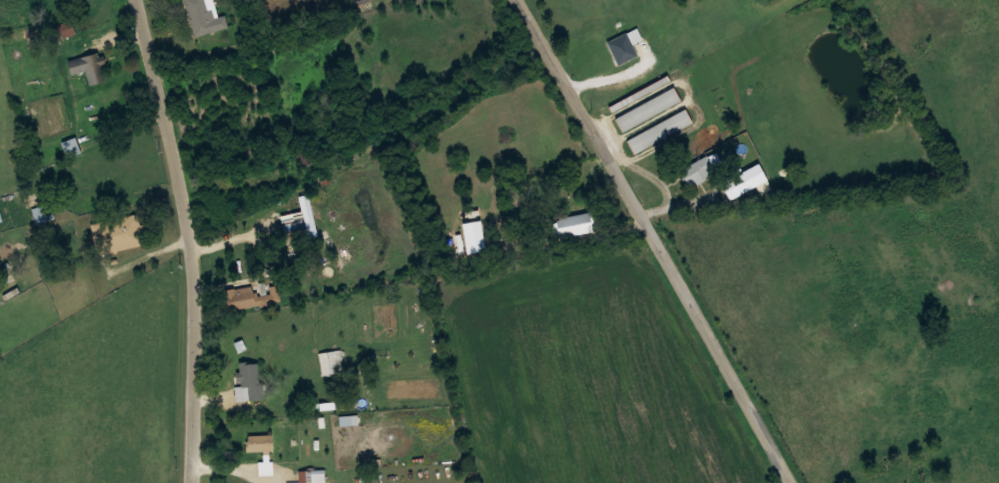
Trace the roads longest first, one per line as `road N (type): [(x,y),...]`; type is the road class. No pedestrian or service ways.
road 1 (residential): [(789,482),(514,0)]
road 2 (residential): [(195,482),(196,286),(187,206),(138,0)]

